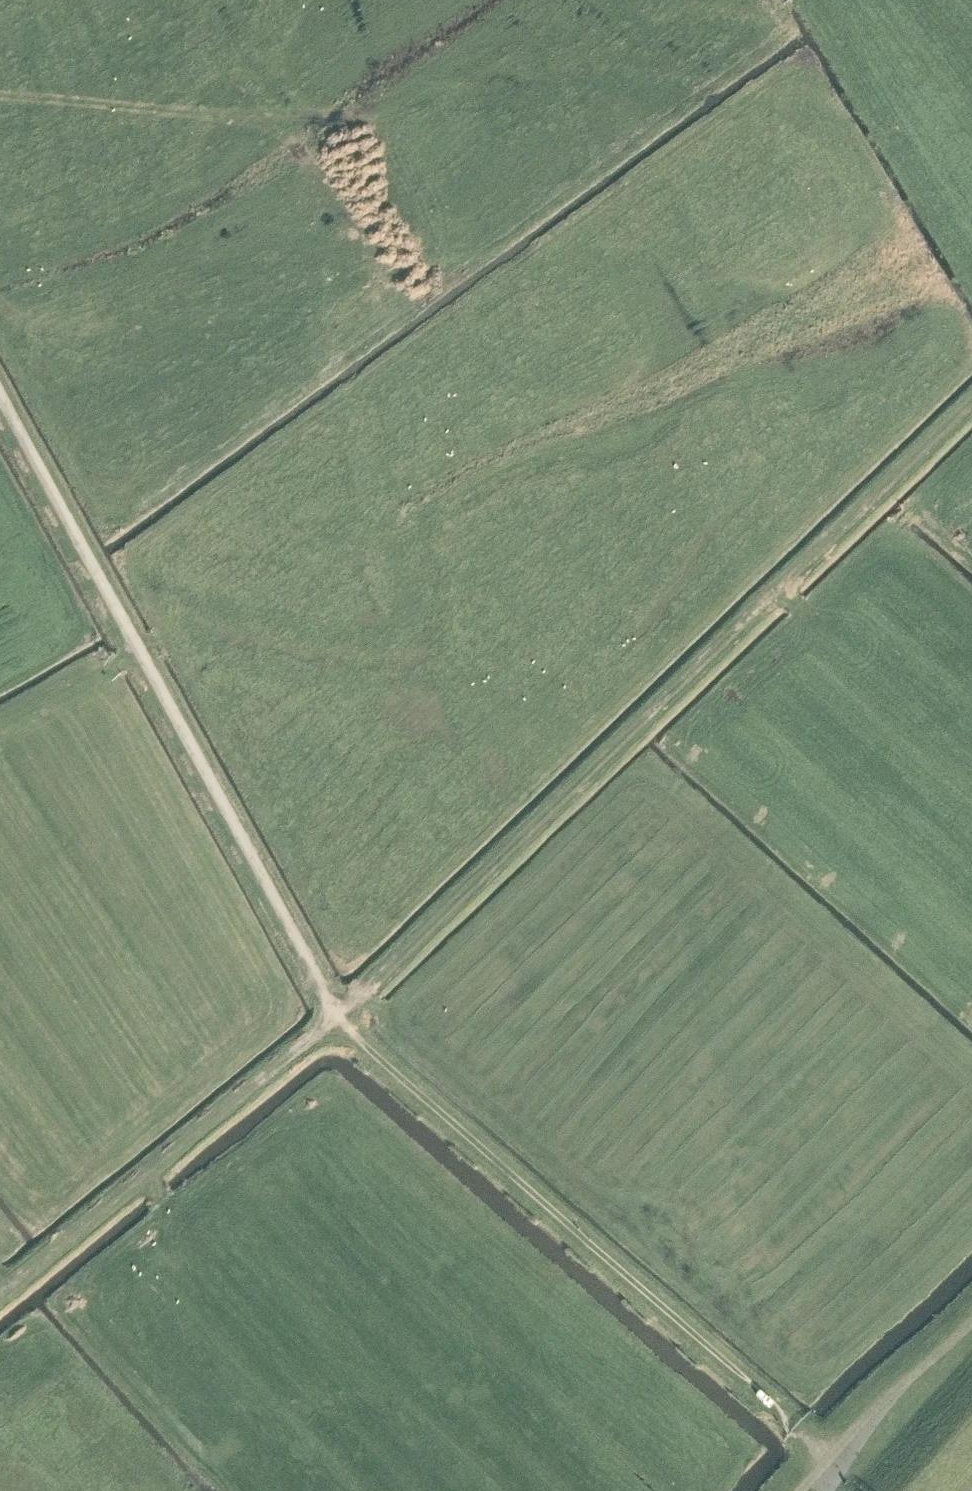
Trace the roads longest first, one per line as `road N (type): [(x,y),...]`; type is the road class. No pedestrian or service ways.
road 1 (track): [(339,1018),(971,403)]
road 2 (track): [(0,394),(339,1018)]
road 3 (track): [(339,1018),(830,1457)]
road 4 (track): [(0,1295),(339,1018)]

